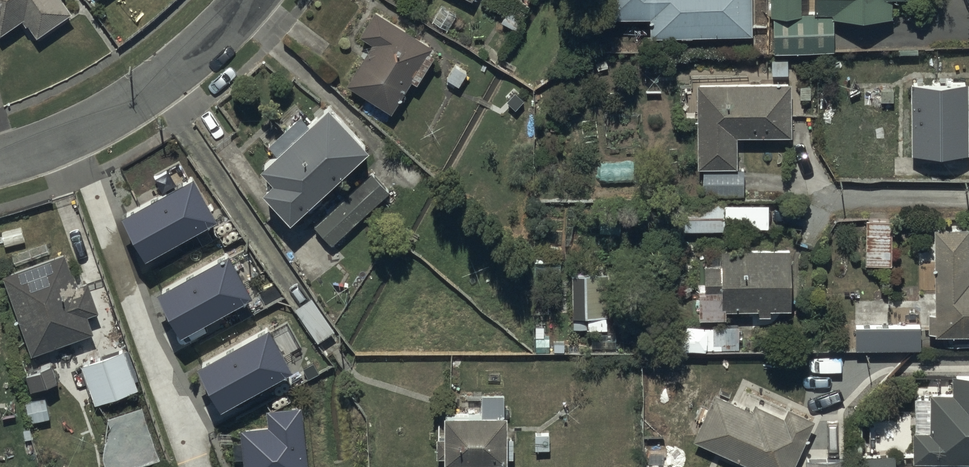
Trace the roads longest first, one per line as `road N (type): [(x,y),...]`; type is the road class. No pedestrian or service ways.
road 1 (residential): [(0,169),(41,160),(158,91),(254,0)]

